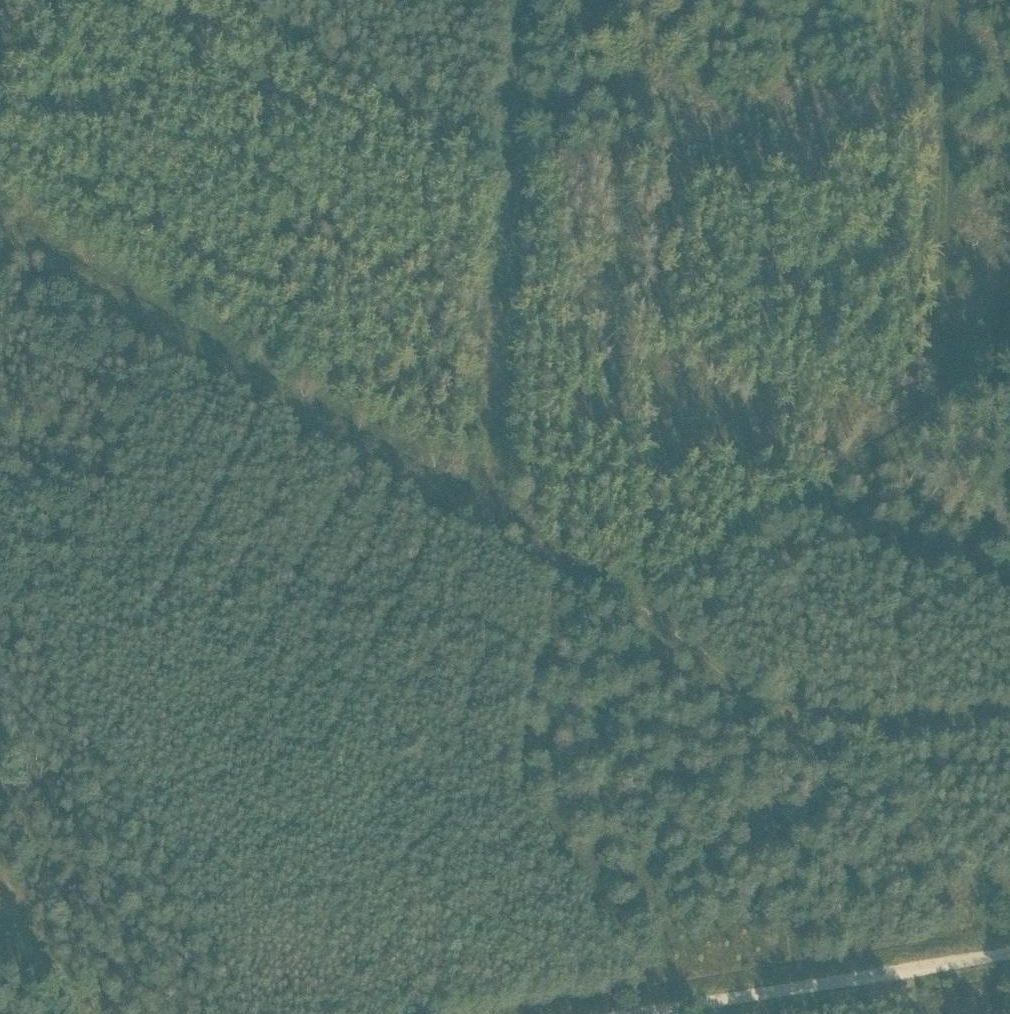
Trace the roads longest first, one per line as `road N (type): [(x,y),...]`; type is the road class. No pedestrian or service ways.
road 1 (track): [(0,236),(608,580),(833,717),(984,740),(1009,735)]
road 2 (track): [(508,0),(475,505)]
road 3 (track): [(1009,368),(933,415),(927,379),(933,0)]
road 4 (track): [(606,1013),(1009,954)]
road 5 (track): [(933,415),(649,605)]

